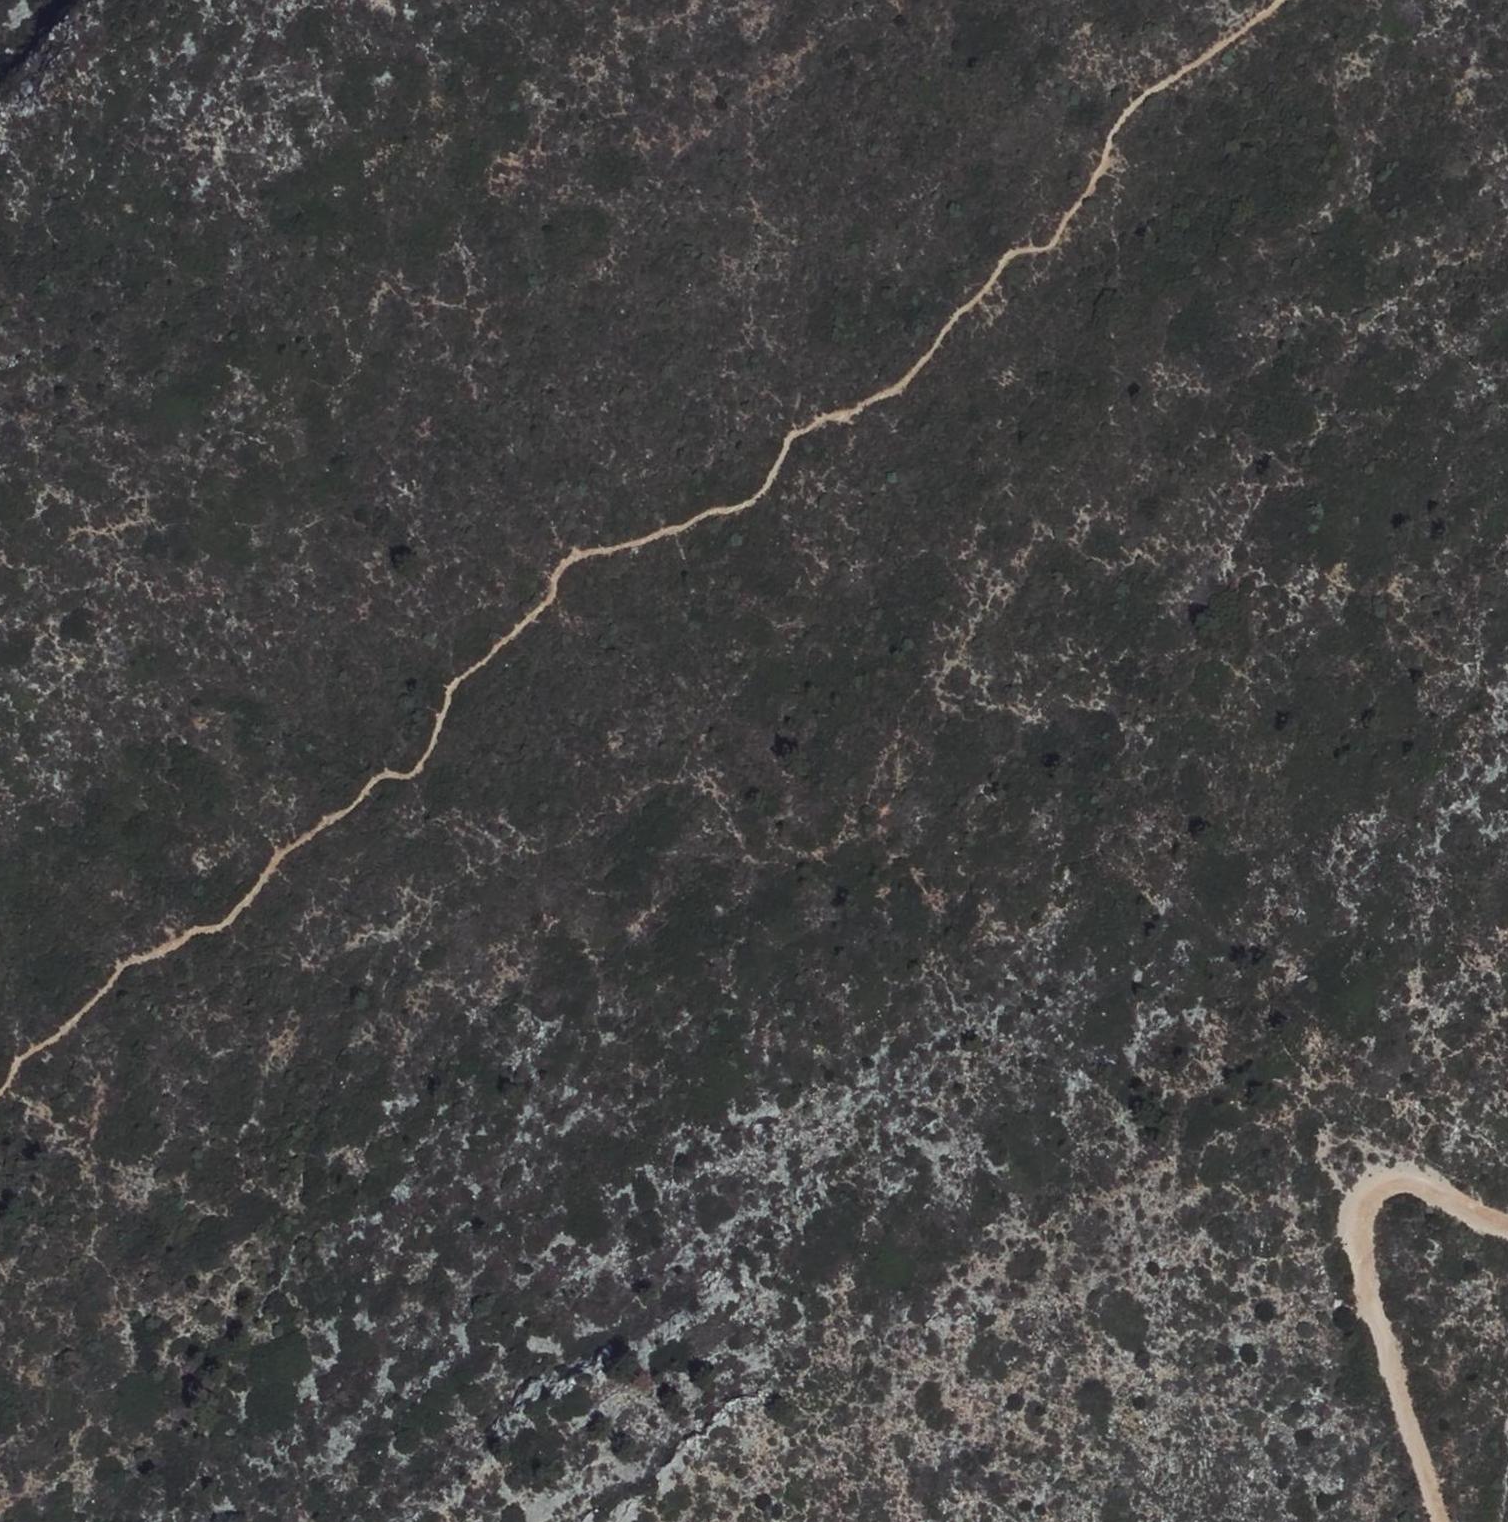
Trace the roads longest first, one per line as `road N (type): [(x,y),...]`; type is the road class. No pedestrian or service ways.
road 1 (track): [(1448,1521),(1371,1236),(1379,1210),(1418,1204),(1507,1240)]

